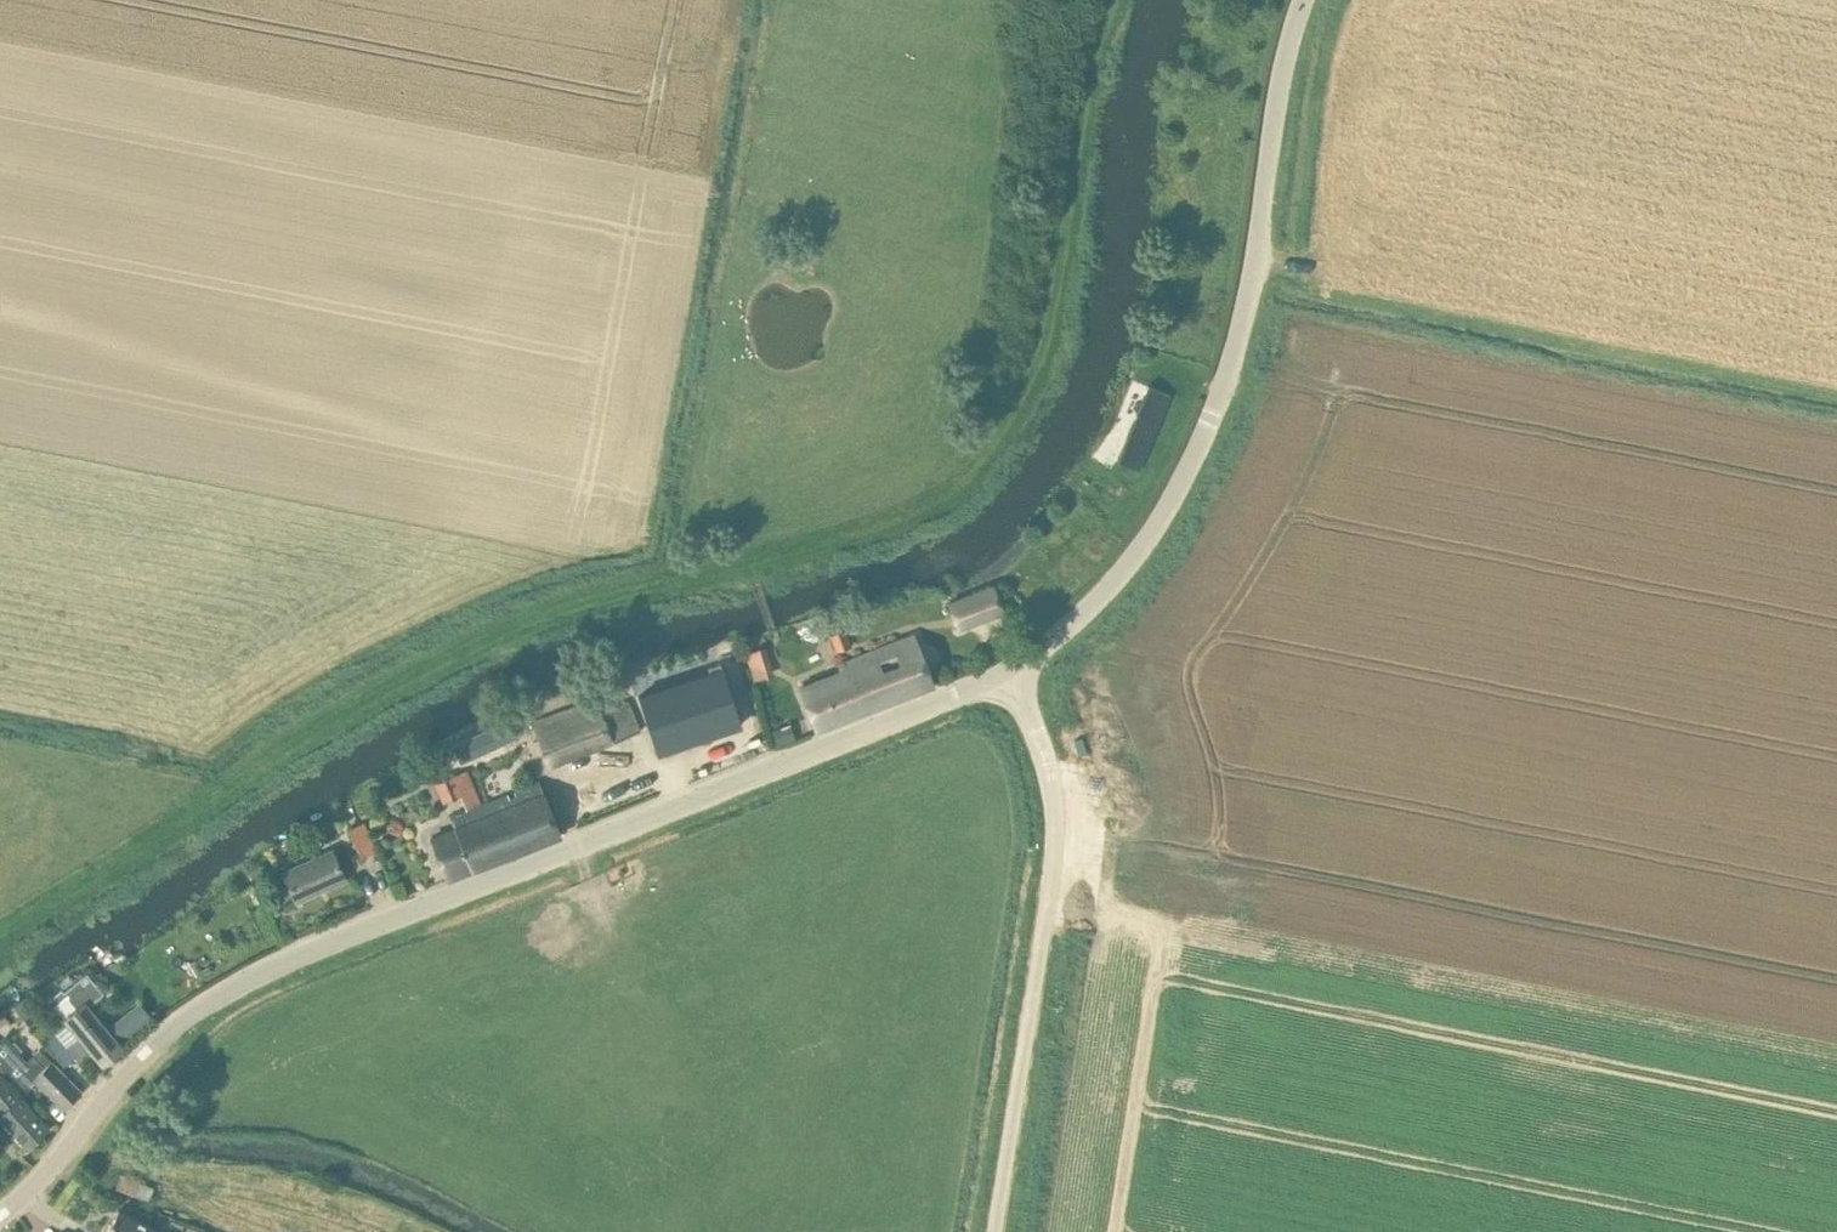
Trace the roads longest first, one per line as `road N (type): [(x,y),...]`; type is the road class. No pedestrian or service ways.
road 1 (unclassified): [(1012,669),(896,723),(375,930),(190,1016),(126,1064),(0,1216)]
road 2 (unclassified): [(1012,669),(1097,611),(1159,537),(1194,476),(1248,342),(1283,83),(1311,0)]
road 3 (unclassified): [(995,1231),(1056,822),(1050,774),(1012,669)]

